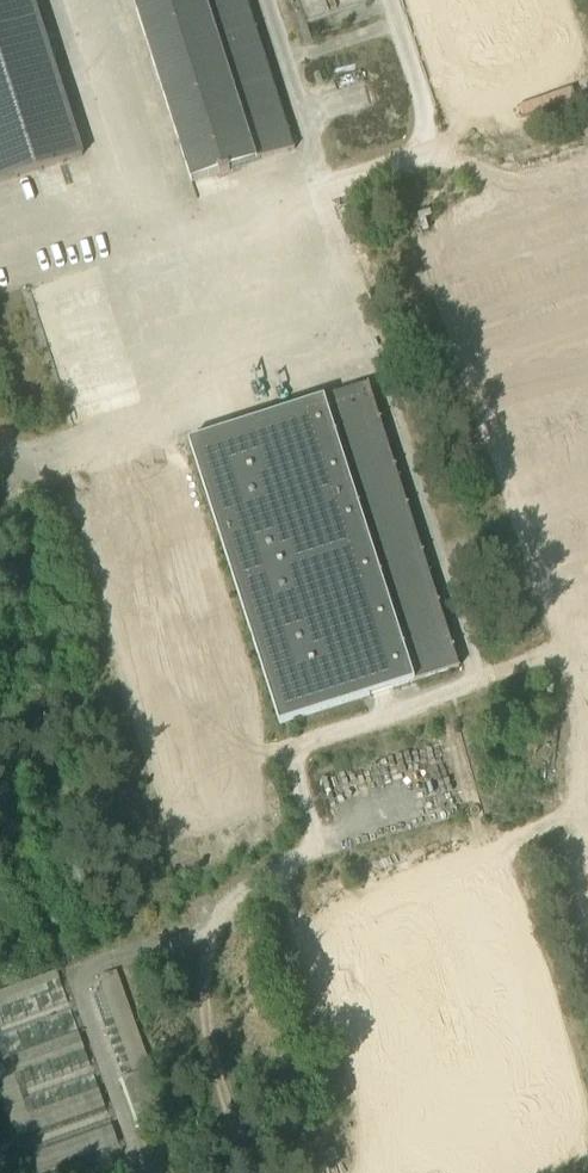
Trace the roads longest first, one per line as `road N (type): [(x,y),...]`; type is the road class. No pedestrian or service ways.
road 1 (track): [(256,1172),(227,1106),(208,1027),(208,929)]

